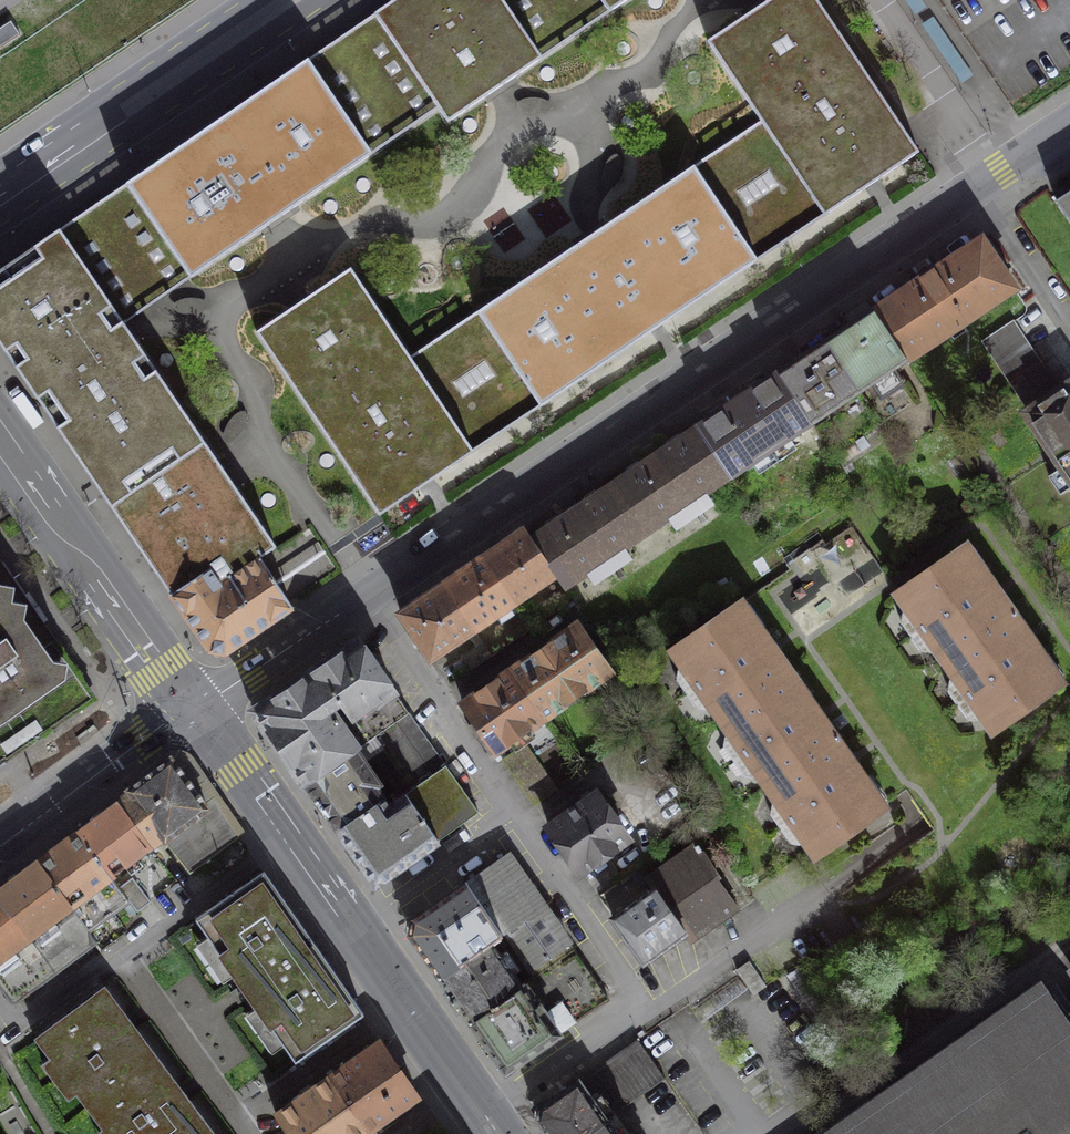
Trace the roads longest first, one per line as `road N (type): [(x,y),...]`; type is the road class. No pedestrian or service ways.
road 1 (tertiary): [(195,705),(994,180)]
road 2 (secondary): [(195,705),(469,1101)]
road 3 (secondary): [(291,0),(0,203)]
road 4 (secondary): [(0,425),(195,705)]
road 5 (tertiary): [(0,846),(195,705)]
road 6 (residential): [(868,0),(994,180)]

